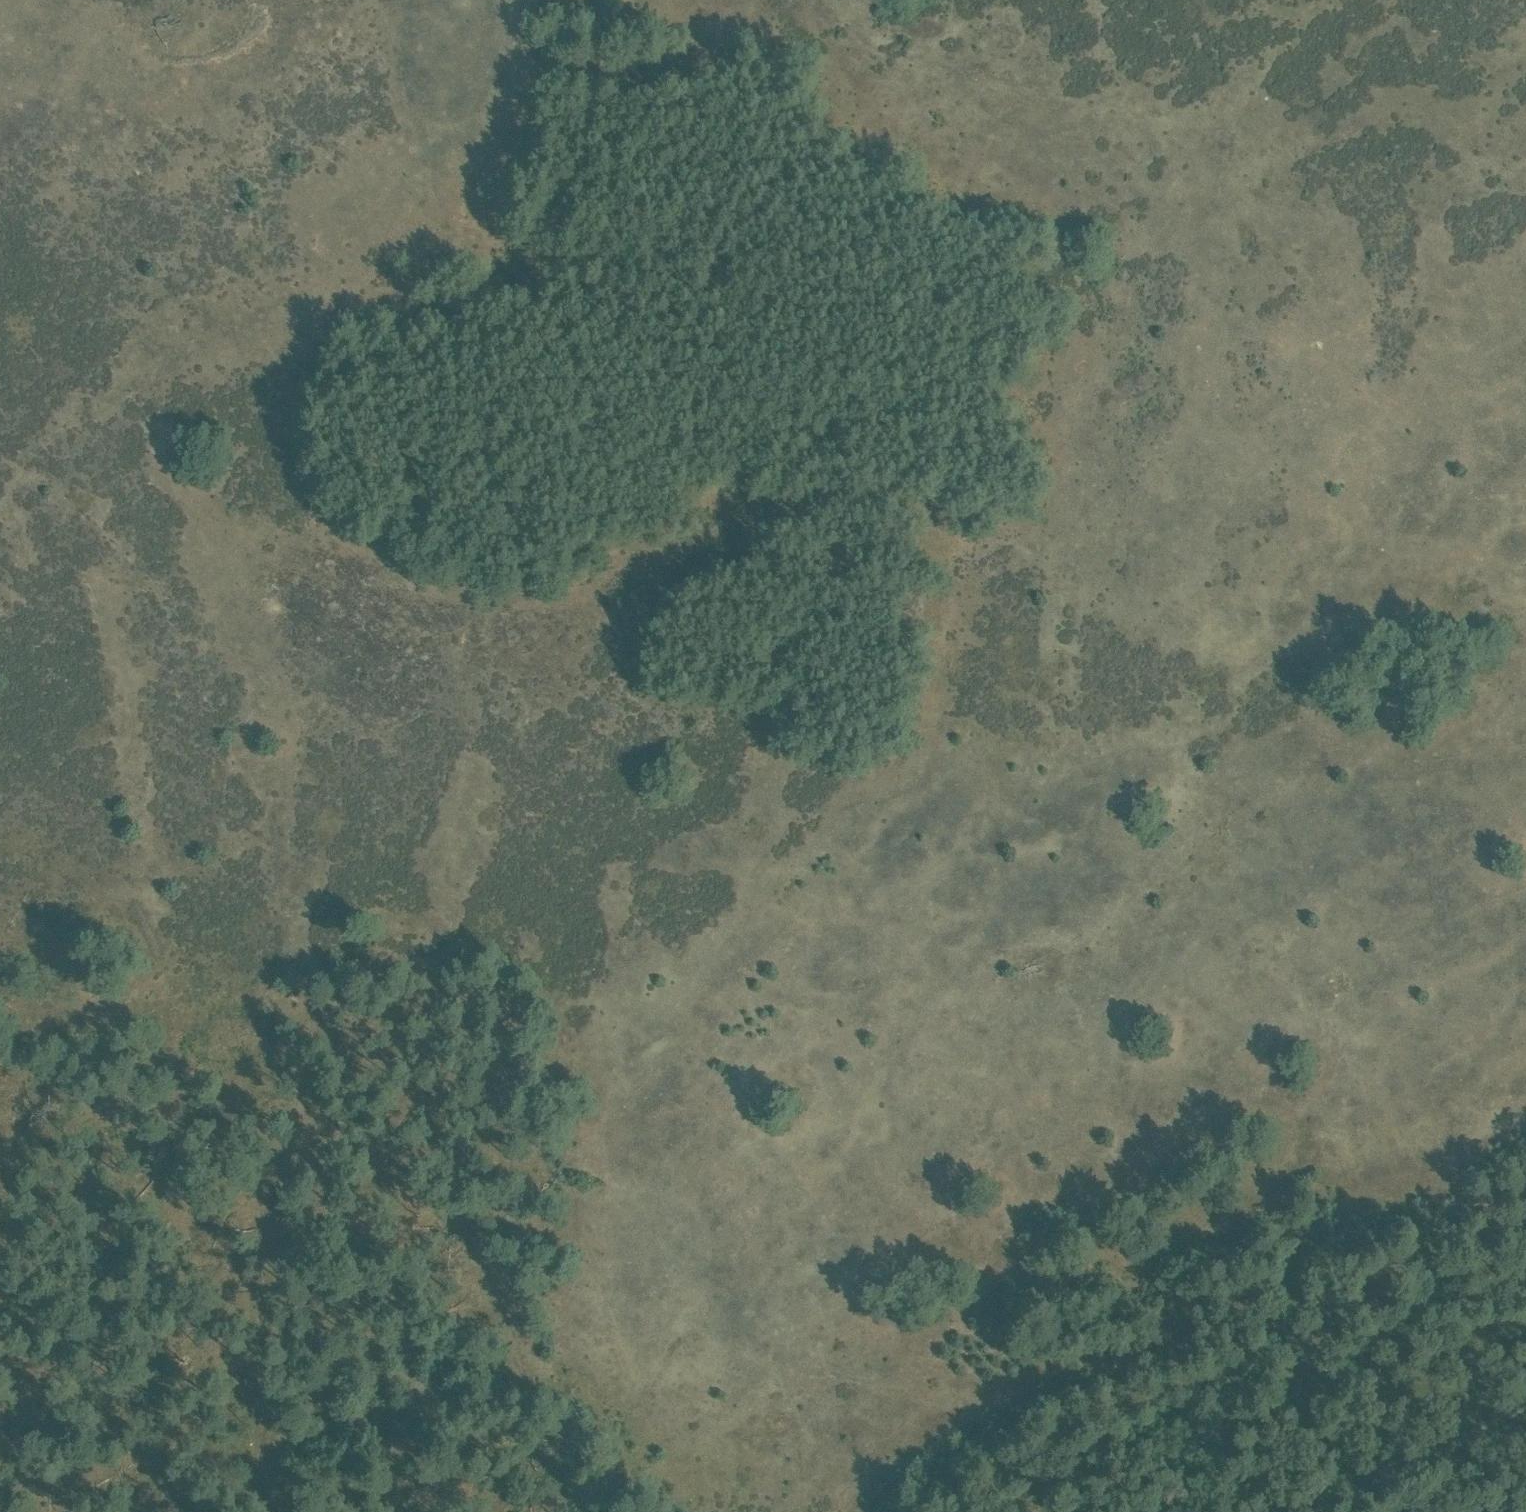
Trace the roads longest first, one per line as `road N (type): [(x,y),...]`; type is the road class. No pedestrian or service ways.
road 1 (track): [(1525,1335),(1384,1385),(1289,1481),(1228,1511)]

